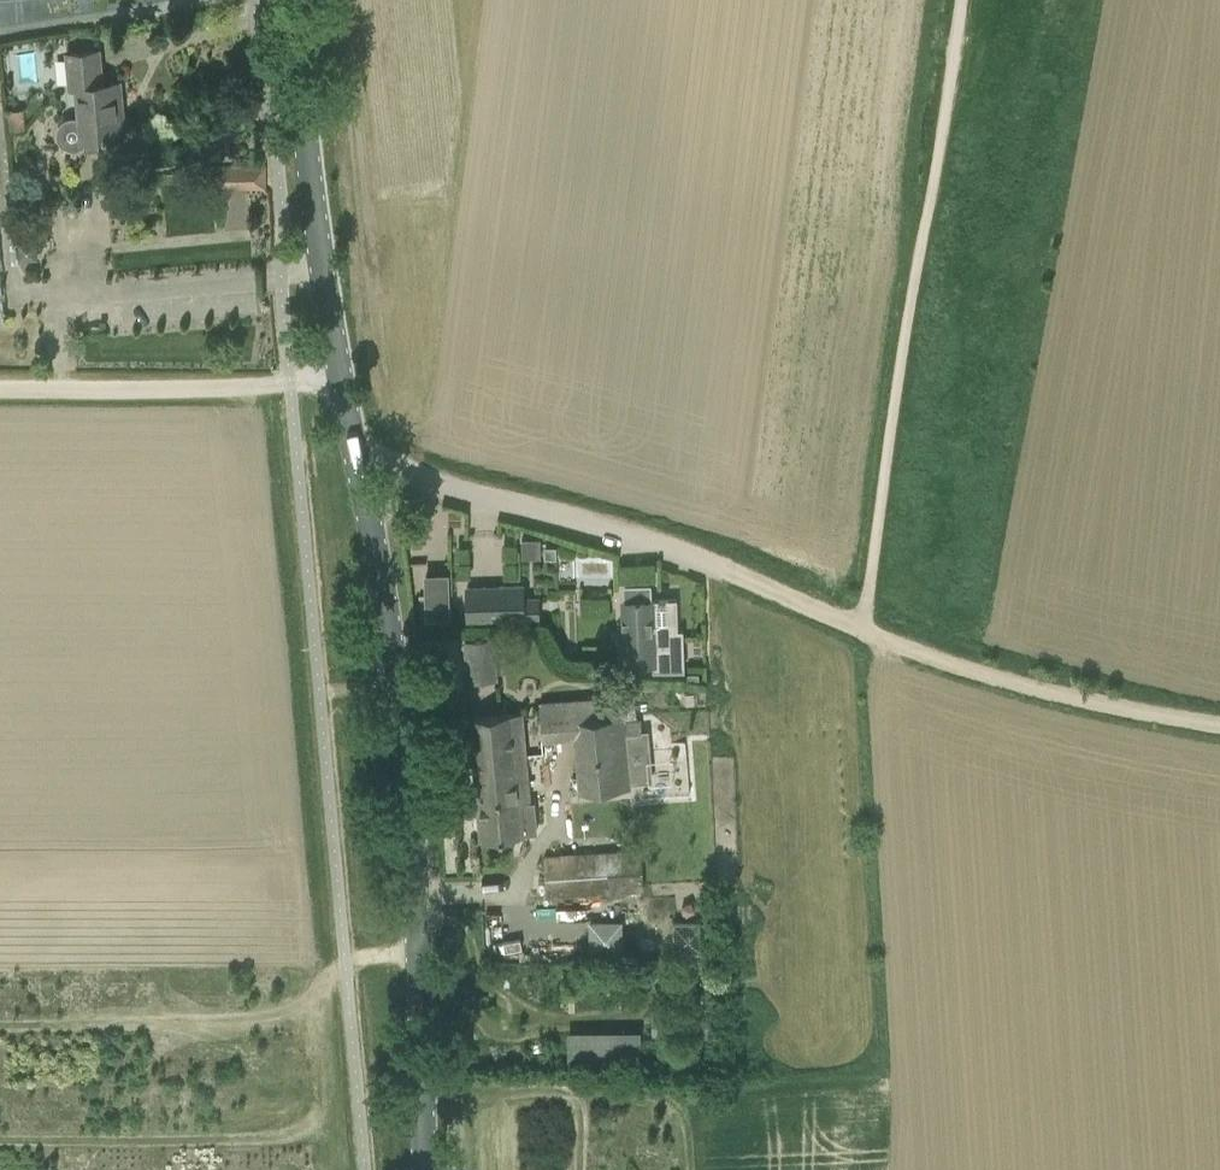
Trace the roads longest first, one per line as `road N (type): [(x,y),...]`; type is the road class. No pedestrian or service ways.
road 1 (tertiary): [(424,1169),(413,839),(401,716),(319,230),(292,0)]
road 2 (track): [(963,0),(861,632)]
road 3 (track): [(358,470),(501,502),(861,632)]
road 4 (track): [(861,632),(1101,704),(1219,724)]
road 5 (track): [(0,391),(291,388)]

